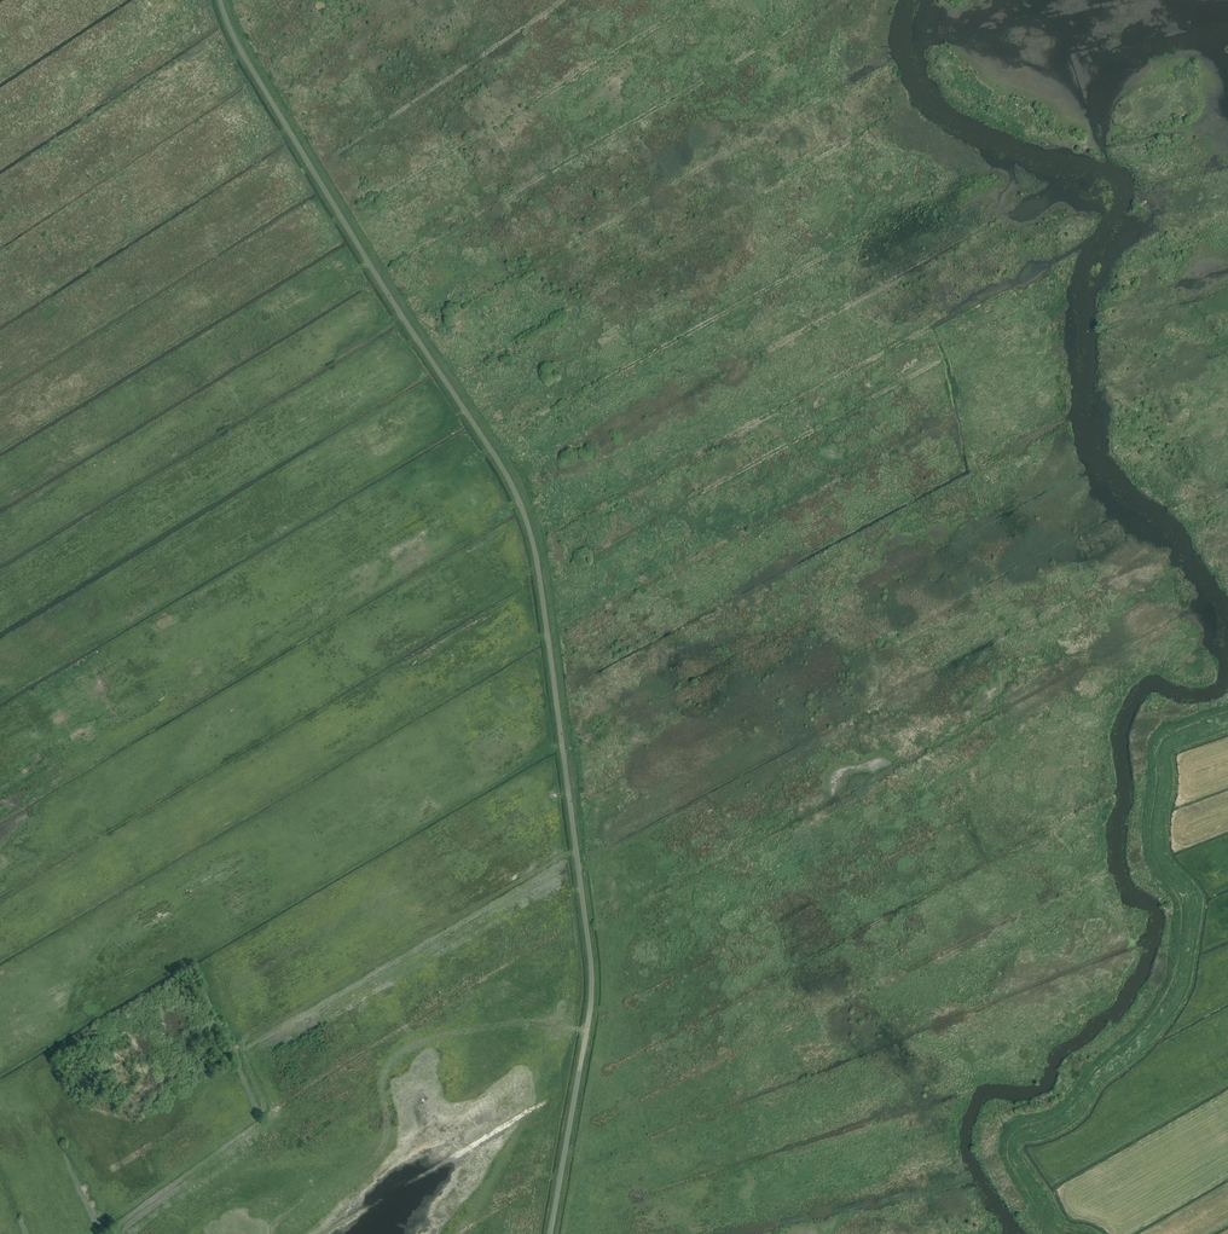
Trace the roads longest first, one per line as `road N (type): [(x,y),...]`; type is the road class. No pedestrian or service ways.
road 1 (unclassified): [(551,1233),(591,977),(530,530),(508,477),(243,55),(219,0)]

